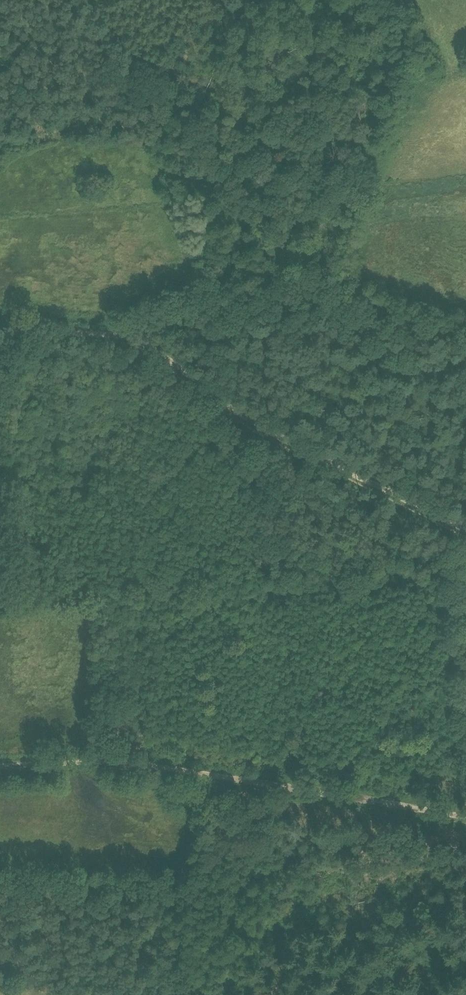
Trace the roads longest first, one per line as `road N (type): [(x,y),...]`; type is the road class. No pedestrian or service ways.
road 1 (track): [(0,760),(107,754),(267,781)]
road 2 (track): [(243,418),(151,349),(118,335),(0,335)]
road 3 (track): [(465,528),(243,418)]
road 4 (track): [(310,788),(465,815)]

